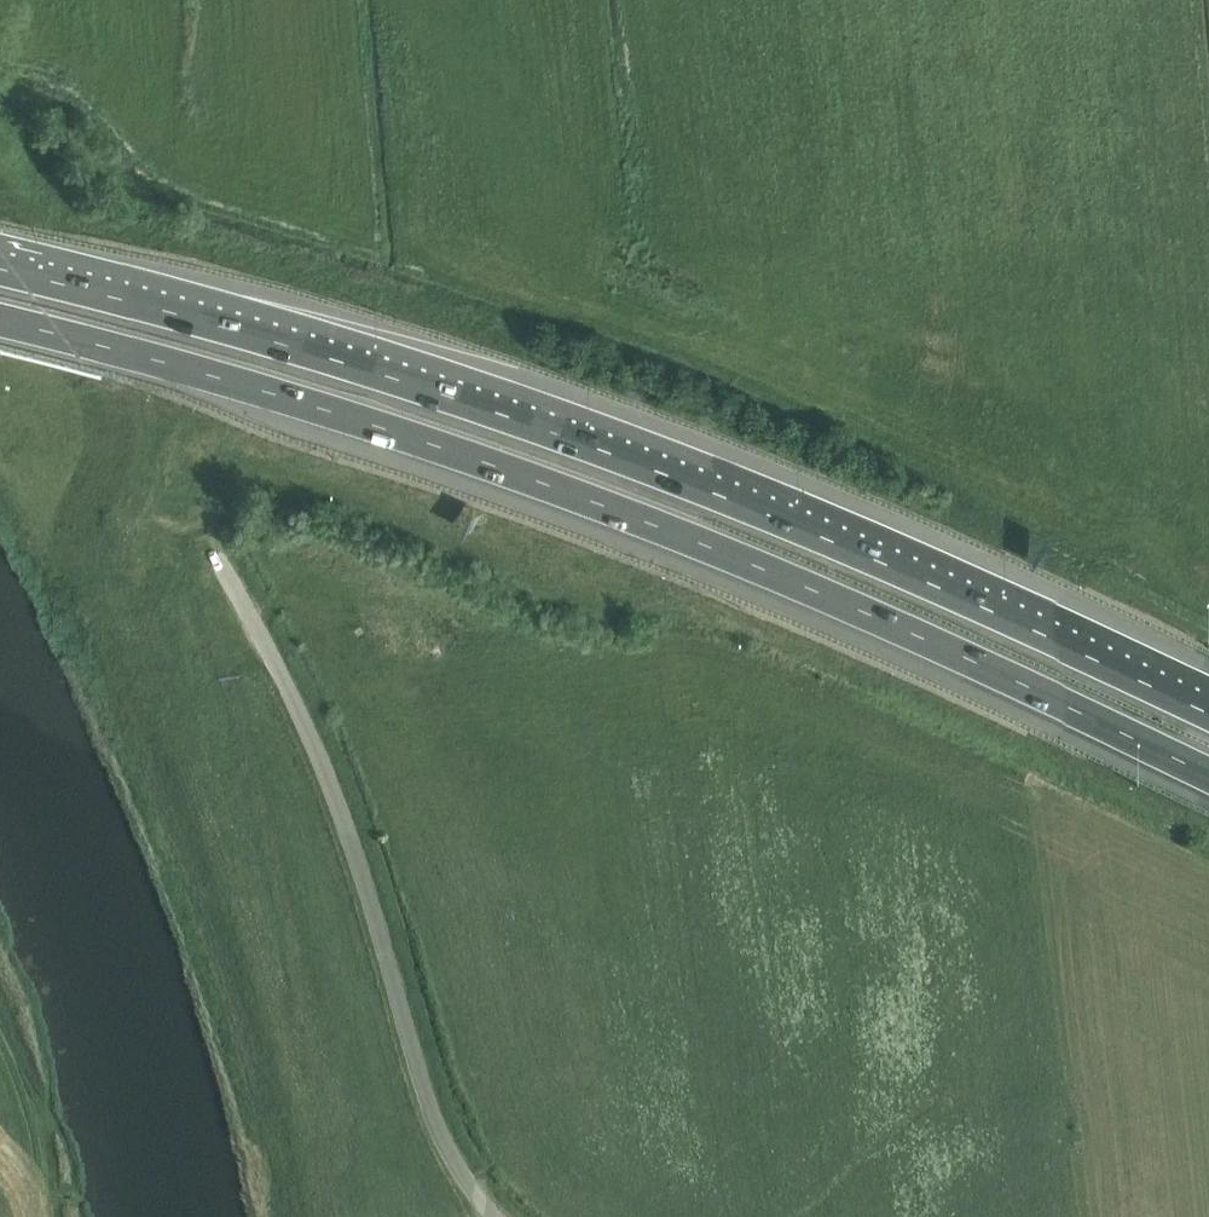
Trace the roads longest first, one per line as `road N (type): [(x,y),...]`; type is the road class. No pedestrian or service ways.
road 1 (unclassified): [(492,1216),(462,1176),(294,712),(96,378)]
road 2 (motorway): [(1208,713),(788,522),(390,376)]
road 3 (secondary): [(424,443),(853,1216)]
road 4 (motorway): [(424,443),(787,580),(1208,775)]
road 5 (motorway): [(0,322),(178,366),(424,443)]
road 6 (motorway): [(390,376),(0,267)]
road 7 (secondary): [(251,80),(308,218),(390,376)]

